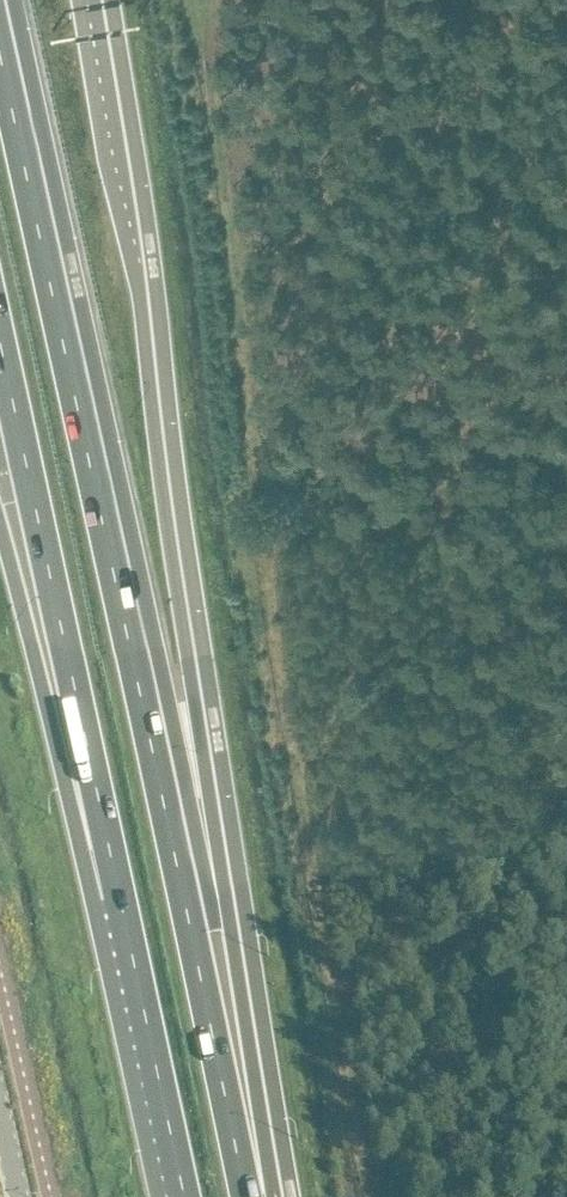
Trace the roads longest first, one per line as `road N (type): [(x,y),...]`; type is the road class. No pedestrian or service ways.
road 1 (trunk): [(261,1196),(263,1156),(170,556),(124,176),(90,0)]
road 2 (trunk): [(249,1196),(0,47)]
road 3 (trunk): [(0,368),(126,975)]
road 4 (trunk): [(0,541),(38,700),(126,975)]
road 5 (trunk): [(126,975),(180,1196)]

